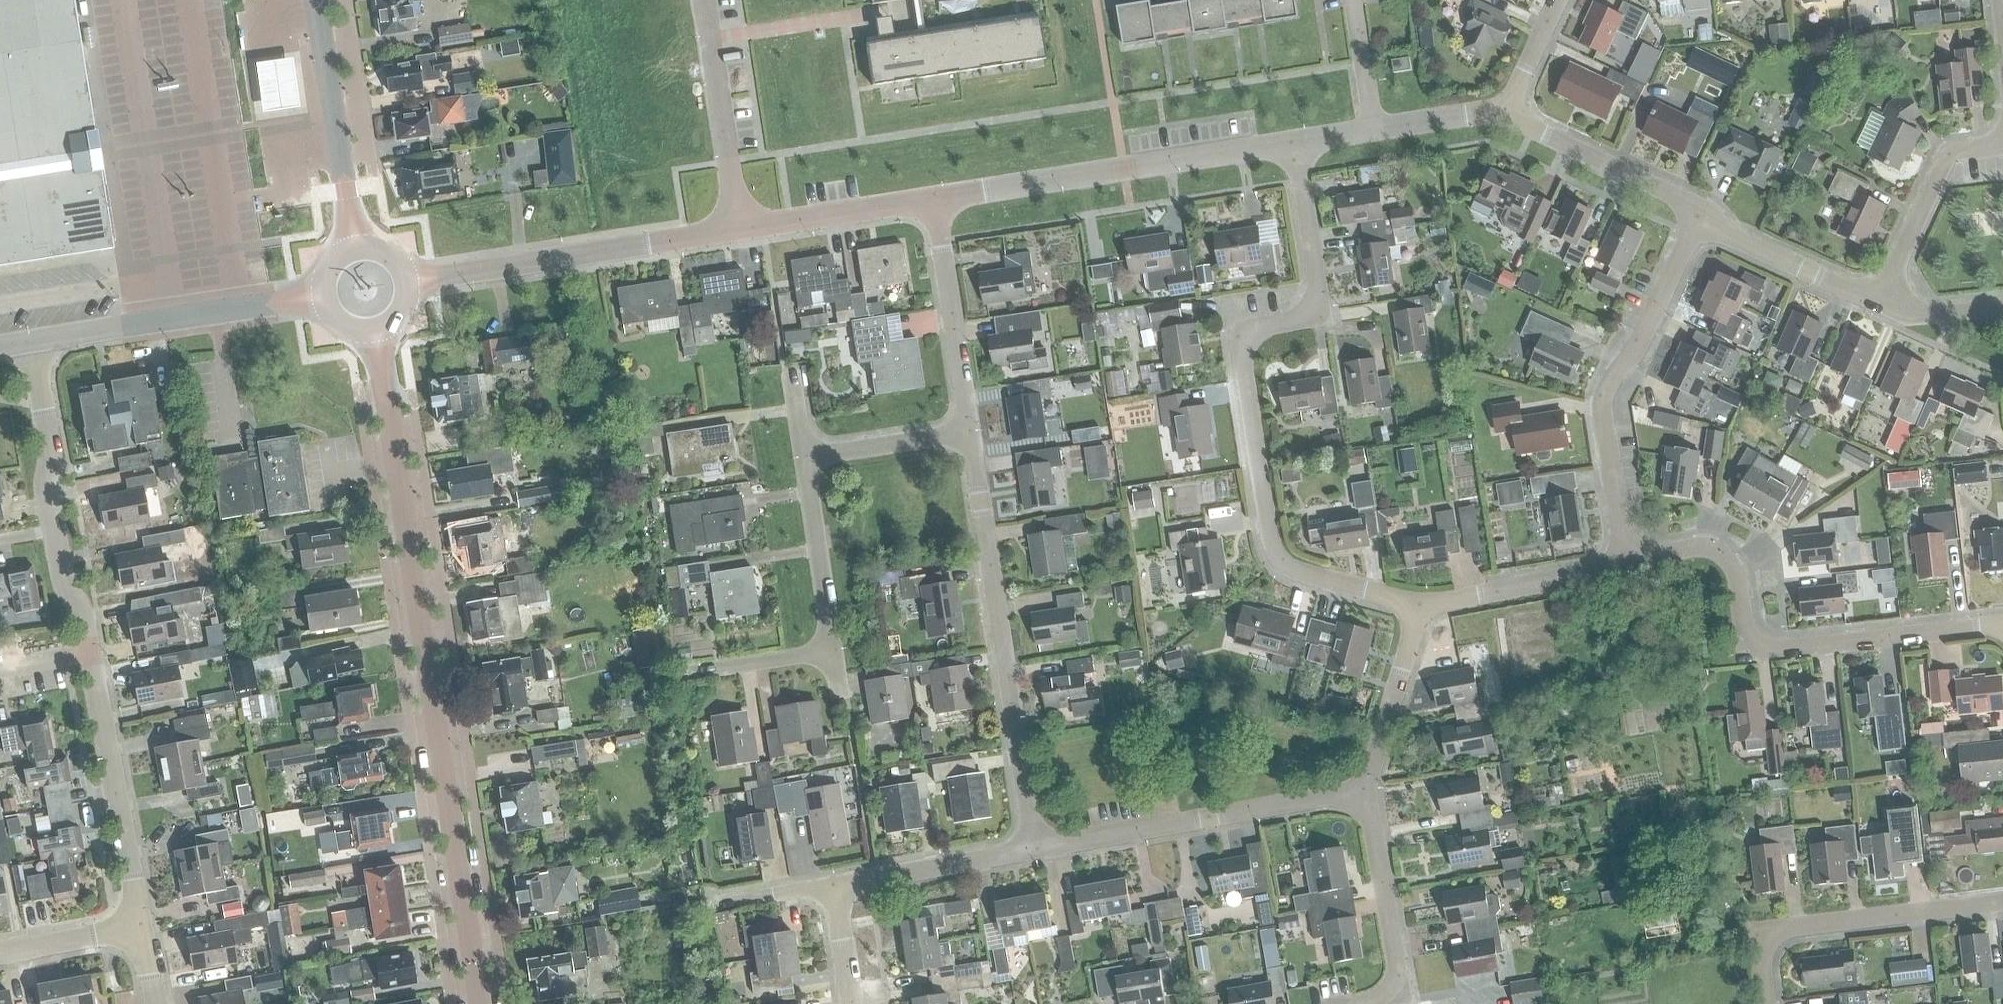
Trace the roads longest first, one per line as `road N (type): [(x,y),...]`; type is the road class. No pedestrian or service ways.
road 1 (tertiary): [(478,1003),(373,333)]
road 2 (residential): [(1421,604),(1290,570),(1268,539),(1241,357),(1243,339),(1257,327),(1305,319),(1318,305),(1296,141)]
road 3 (residential): [(407,282),(933,202)]
road 4 (residential): [(2002,625),(1757,642),(1738,577),(1719,554),(1694,544),(1624,543)]
road 5 (residential): [(1031,849),(968,429)]
road 6 (residential): [(933,202),(1296,141)]
road 7 (residential): [(1624,543),(1606,392),(1696,221)]
road 8 (residential): [(1031,849),(1363,791)]
road 9 (residential): [(91,652),(53,532),(49,448),(30,340)]
road 10 (residential): [(1772,1003),(1768,933),(2002,906)]
road 11 (unclassified): [(30,340),(319,297)]
road 12 (residential): [(141,929),(91,652)]
road 13 (residential): [(847,723),(807,457)]
road 14 (tertiary): [(356,246),(315,0)]
road 15 (residential): [(1364,1003),(1385,993),(1397,964),(1363,791)]
road 16 (residential): [(968,429),(933,202)]
road 17 (residential): [(1504,113),(1667,189),(1696,221)]
road 18 (residential): [(1624,543),(1615,564),(1597,572),(1421,604)]
road 19 (residential): [(1877,302),(1946,154),(2002,143)]
road 20 (residential): [(1296,141),(1476,110),(1504,113)]
road 21 (residential): [(835,885),(1031,849)]
road 22 (residential): [(1696,221),(1877,302)]
road 23 (residential): [(1363,791),(1421,604)]
road 24 (residential): [(807,457),(968,429)]
road 25 (residential): [(0,954),(141,929)]
road 26 (residential): [(1877,302),(1909,314),(2002,305)]
road 27 (residential): [(1558,0),(1504,113)]
road 28 (residential): [(854,1003),(835,885)]

